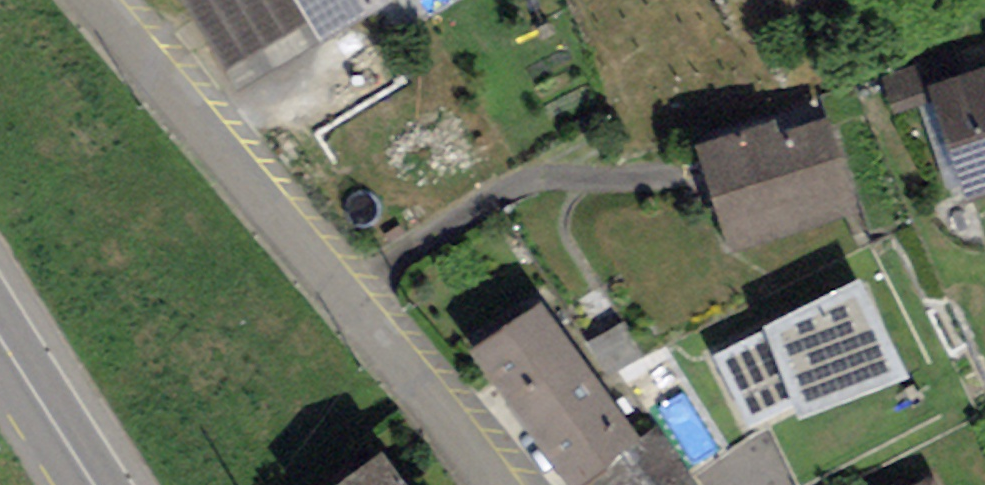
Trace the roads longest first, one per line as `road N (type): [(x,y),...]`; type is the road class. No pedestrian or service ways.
road 1 (residential): [(487,484),(338,287),(89,0)]
road 2 (secondary): [(0,341),(91,484)]

